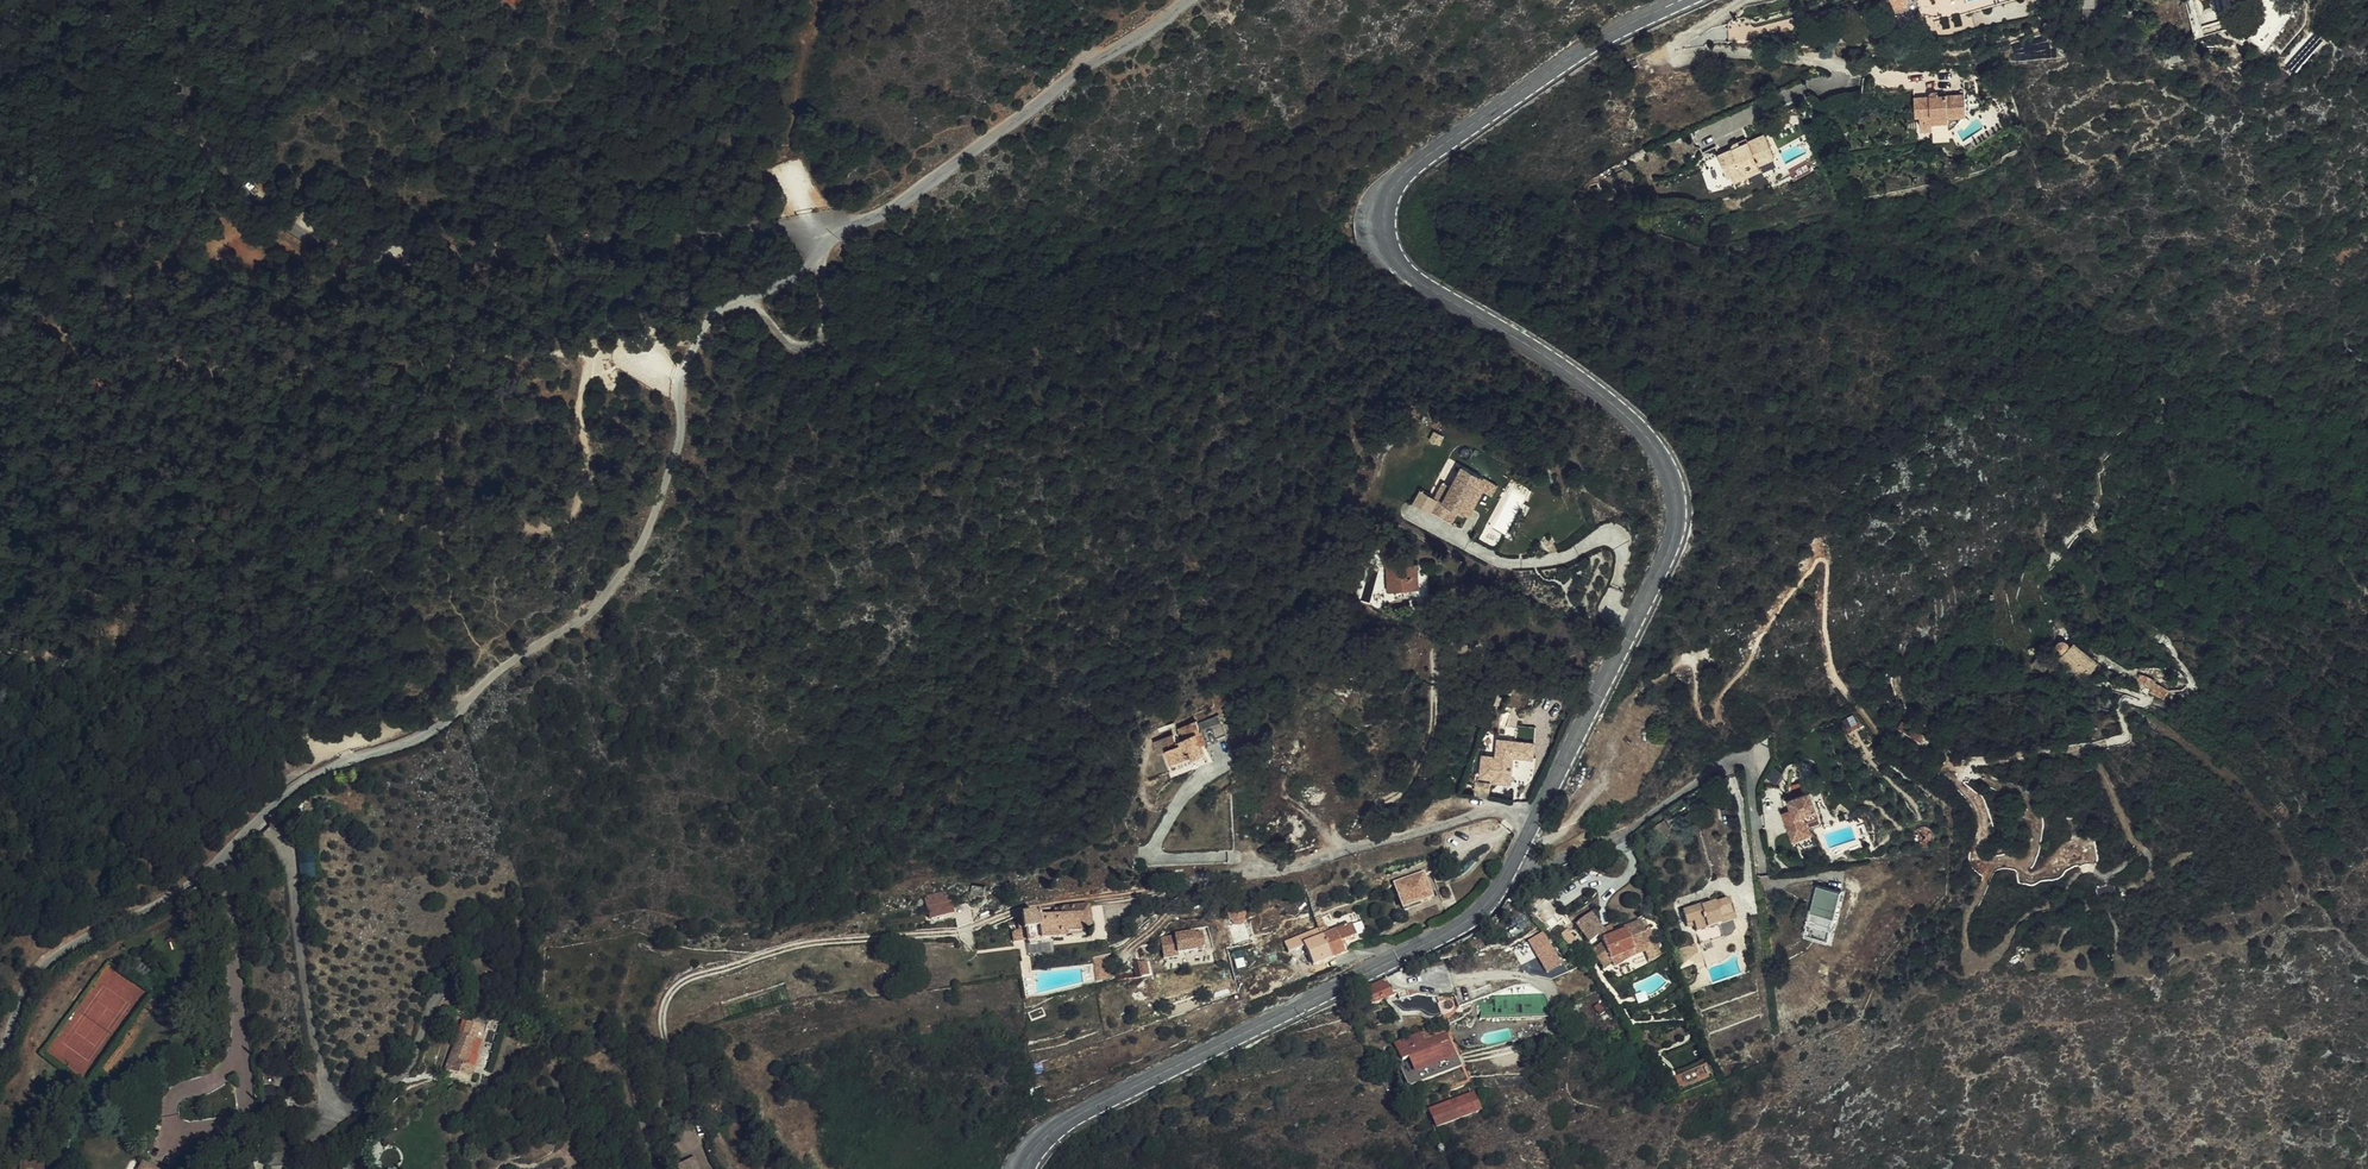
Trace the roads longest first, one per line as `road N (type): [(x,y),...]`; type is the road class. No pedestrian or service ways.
road 1 (secondary): [(1022,1168),(1069,1119),(1464,925),(1488,906),(1514,865),(1668,551),(1673,487),(1641,429),(1612,404),(1405,274),(1385,245),(1380,217),(1398,180),(1504,103),(1582,51),(1687,0)]
road 2 (unclassified): [(0,1049),(24,987),(46,958),(199,873),(315,773),(442,724),(503,666),(576,624),(630,566),(660,500),(678,444),(686,364),(714,313),(812,266),(826,240),(878,217),(1187,0)]
road 3 (track): [(0,659),(64,663),(105,642),(153,600),(193,550),(291,515),(332,527),(442,535),(567,521),(585,489),(582,383)]
road 4 (track): [(1261,871),(1139,895),(1028,901),(967,929),(814,942),(688,976),(669,991),(662,1013),(675,1065)]
road 5 (track): [(1525,842),(1541,844),(1563,830),(1598,788),(1645,686),(1696,662),(1700,716),(1716,719),(1721,698),(1825,562),(1825,626),(1845,696)]
road 6 (track): [(594,361),(485,349),(347,391),(182,356),(129,365),(56,344),(0,344)]
road 7 (track): [(1380,840),(1371,818),(1408,787),(1428,750),(1434,633)]
road 8 (track): [(812,266),(821,276),(824,328),(810,345),(792,345),(750,299)]

